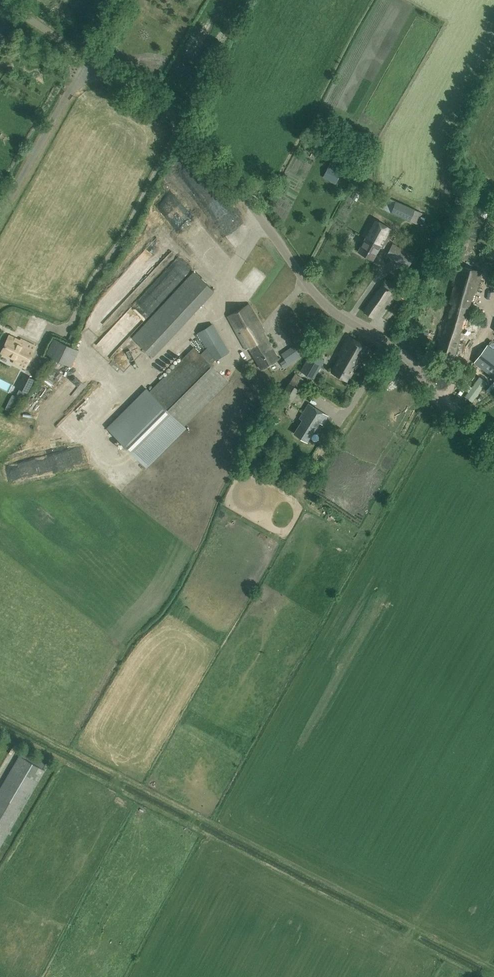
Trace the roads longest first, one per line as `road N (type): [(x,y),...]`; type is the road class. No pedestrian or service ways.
road 1 (unclassified): [(493,444),(446,409),(405,355),(320,299),(190,129),(0,0)]

